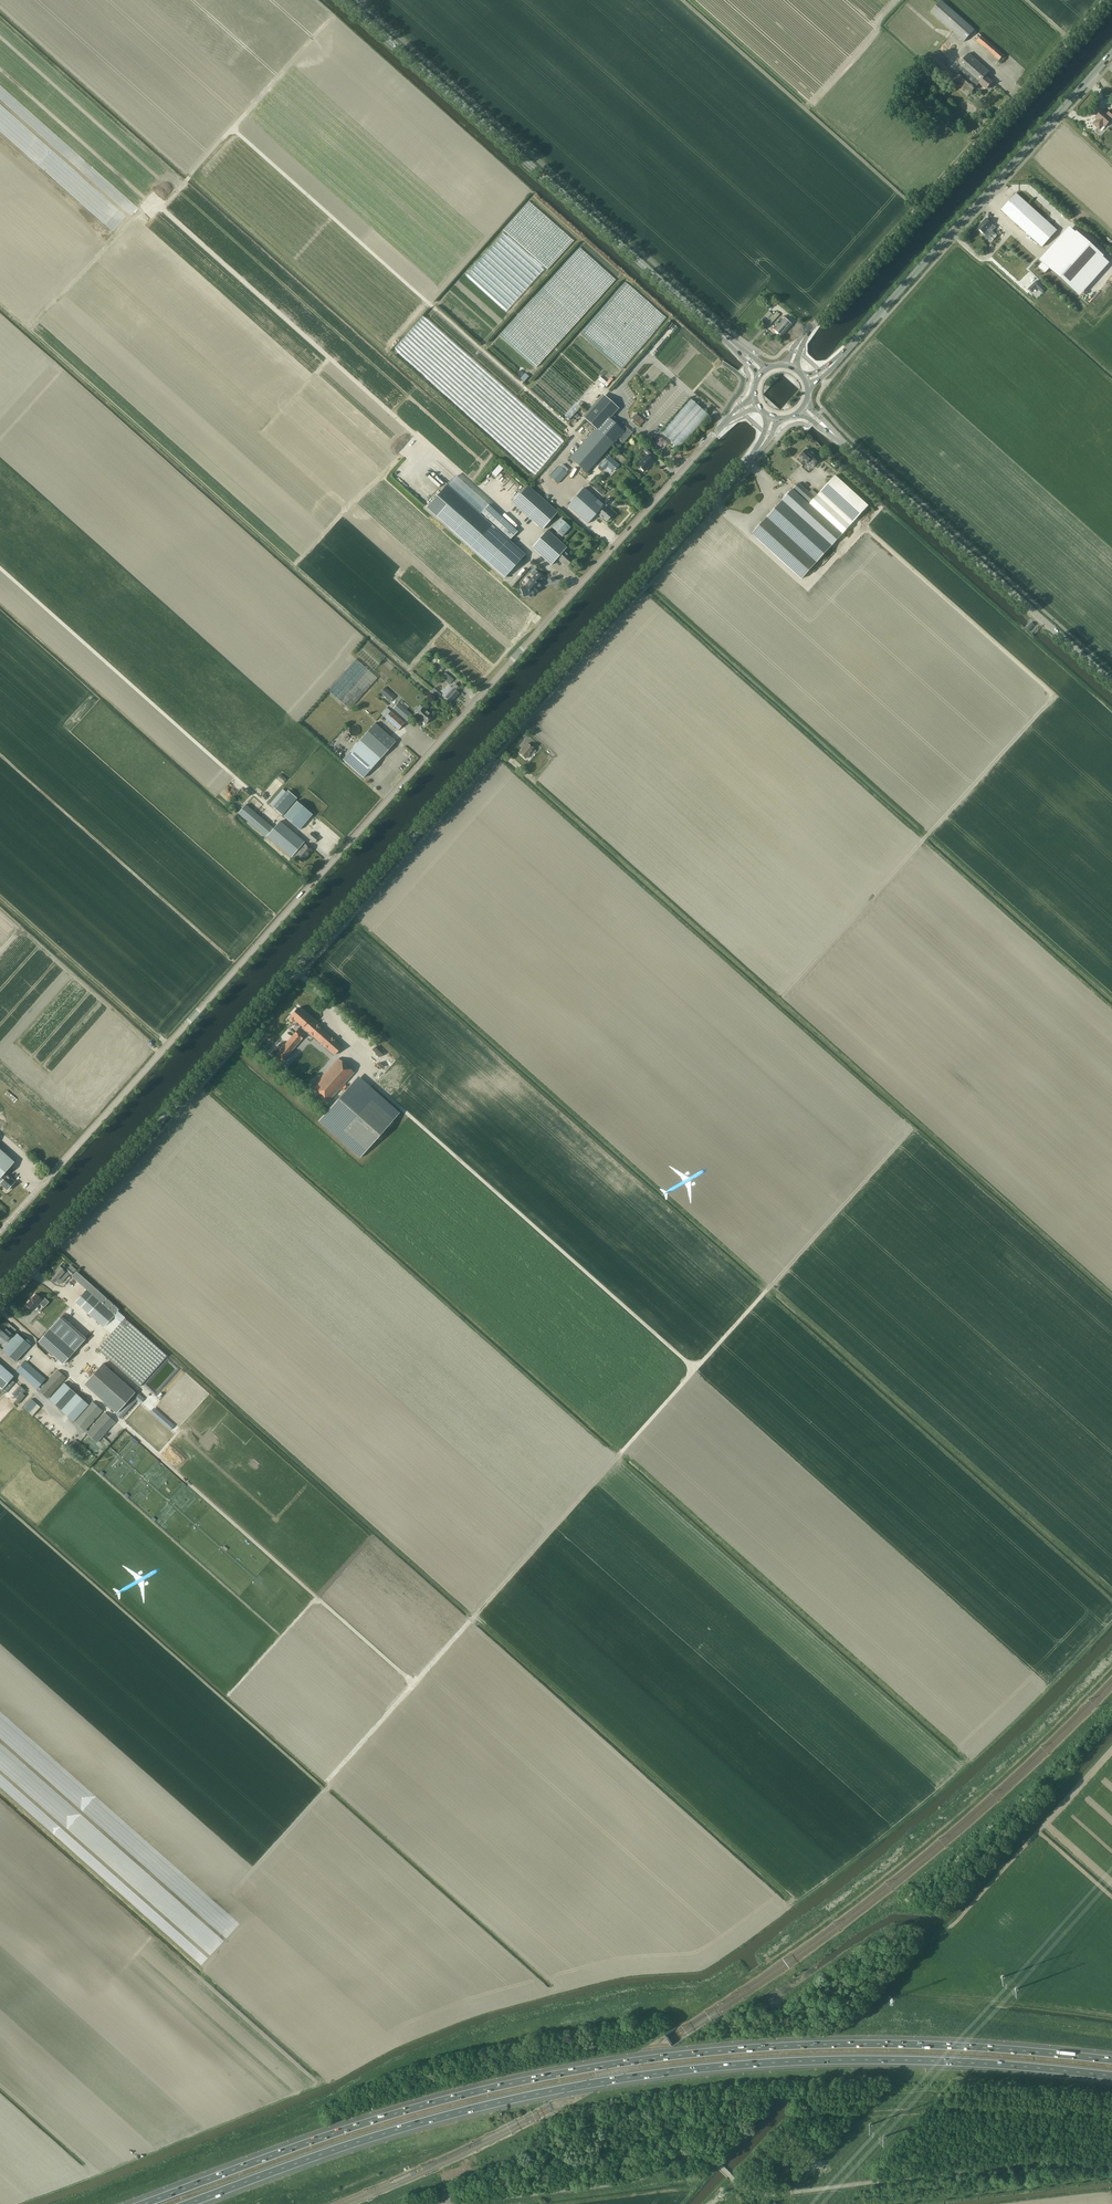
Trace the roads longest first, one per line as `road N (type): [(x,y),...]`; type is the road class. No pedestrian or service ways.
road 1 (secondary): [(0,1301),(758,451)]
road 2 (tertiary): [(715,435),(0,1231)]
road 3 (motorway): [(1111,2060),(868,2044),(657,2058),(422,2106),(142,2203)]
road 4 (motorway): [(187,2203),(410,2125),(668,2072),(866,2060),(1111,2076)]
road 5 (track): [(616,544),(585,527),(548,489),(545,474),(572,445),(572,431),(237,132)]
road 6 (secondary): [(742,352),(343,0)]
road 7 (track): [(715,2000),(920,1848),(1111,1667)]
road 8 (unclassified): [(804,336),(1104,0)]
road 9 (track): [(696,1369),(374,1084)]
road 10 (track): [(623,1451),(904,1137)]
road 11 (tertiary): [(841,357),(1111,53)]
road 12 (track): [(414,1684),(120,1421)]
road 13 (secondary): [(1111,682),(837,438)]
road 14 (track): [(430,448),(162,208)]
road 15 (track): [(0,567),(235,777)]

